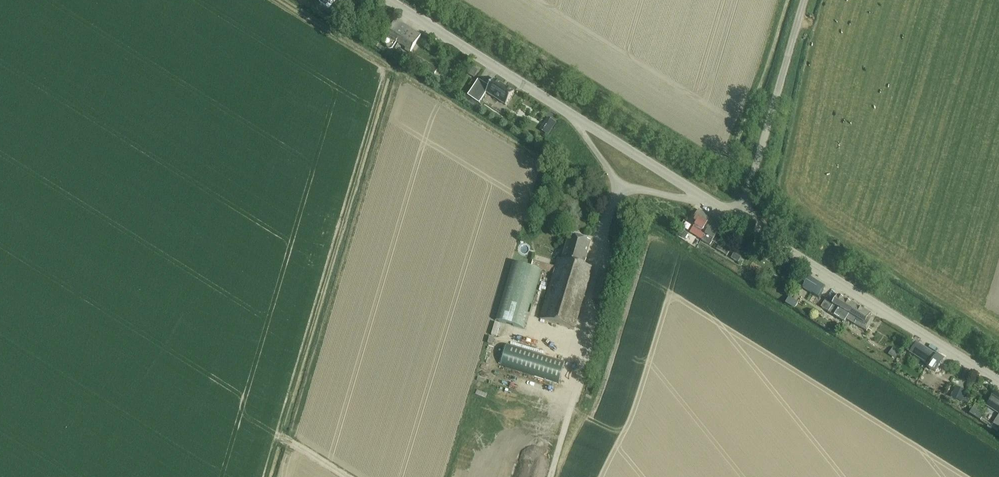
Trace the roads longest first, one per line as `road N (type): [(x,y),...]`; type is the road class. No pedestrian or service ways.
road 1 (tertiary): [(704,198),(388,0)]
road 2 (tertiary): [(998,381),(740,221)]
road 3 (tertiary): [(740,221),(804,0)]

